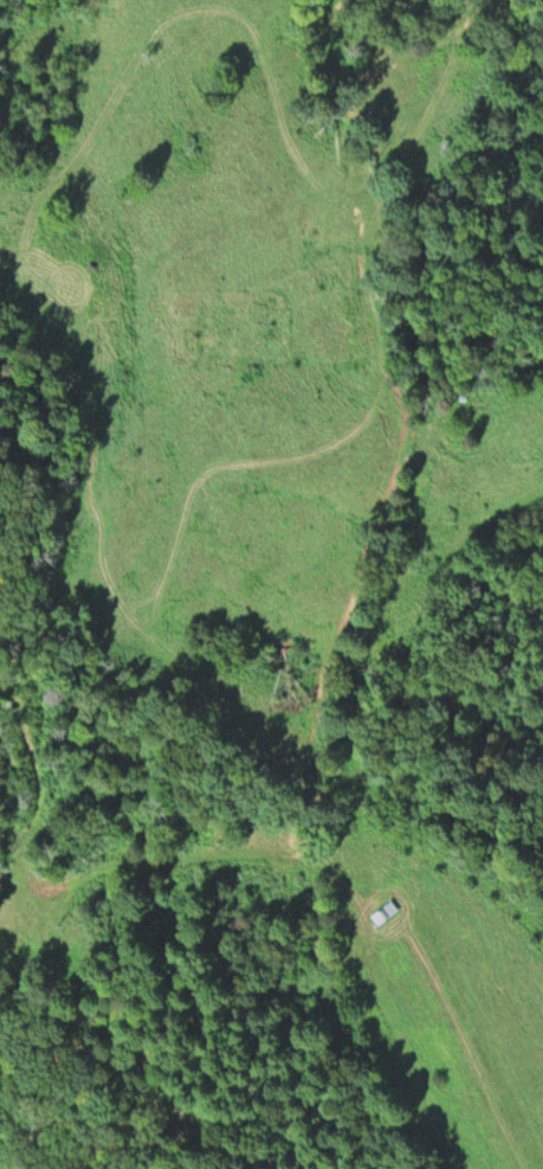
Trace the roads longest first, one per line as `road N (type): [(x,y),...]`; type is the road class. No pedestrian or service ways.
road 1 (track): [(534,1168),(395,939),(335,866),(293,843),(198,854),(50,886),(24,868),(26,830),(46,803),(33,727),(0,676)]
road 2 (track): [(293,843),(297,766),(323,657),(396,470),(386,385),(363,333),(360,240),(452,122),(459,83),(440,43)]
road 3 (residential): [(484,0),(440,43),(349,76),(329,54),(327,12),(337,0)]

